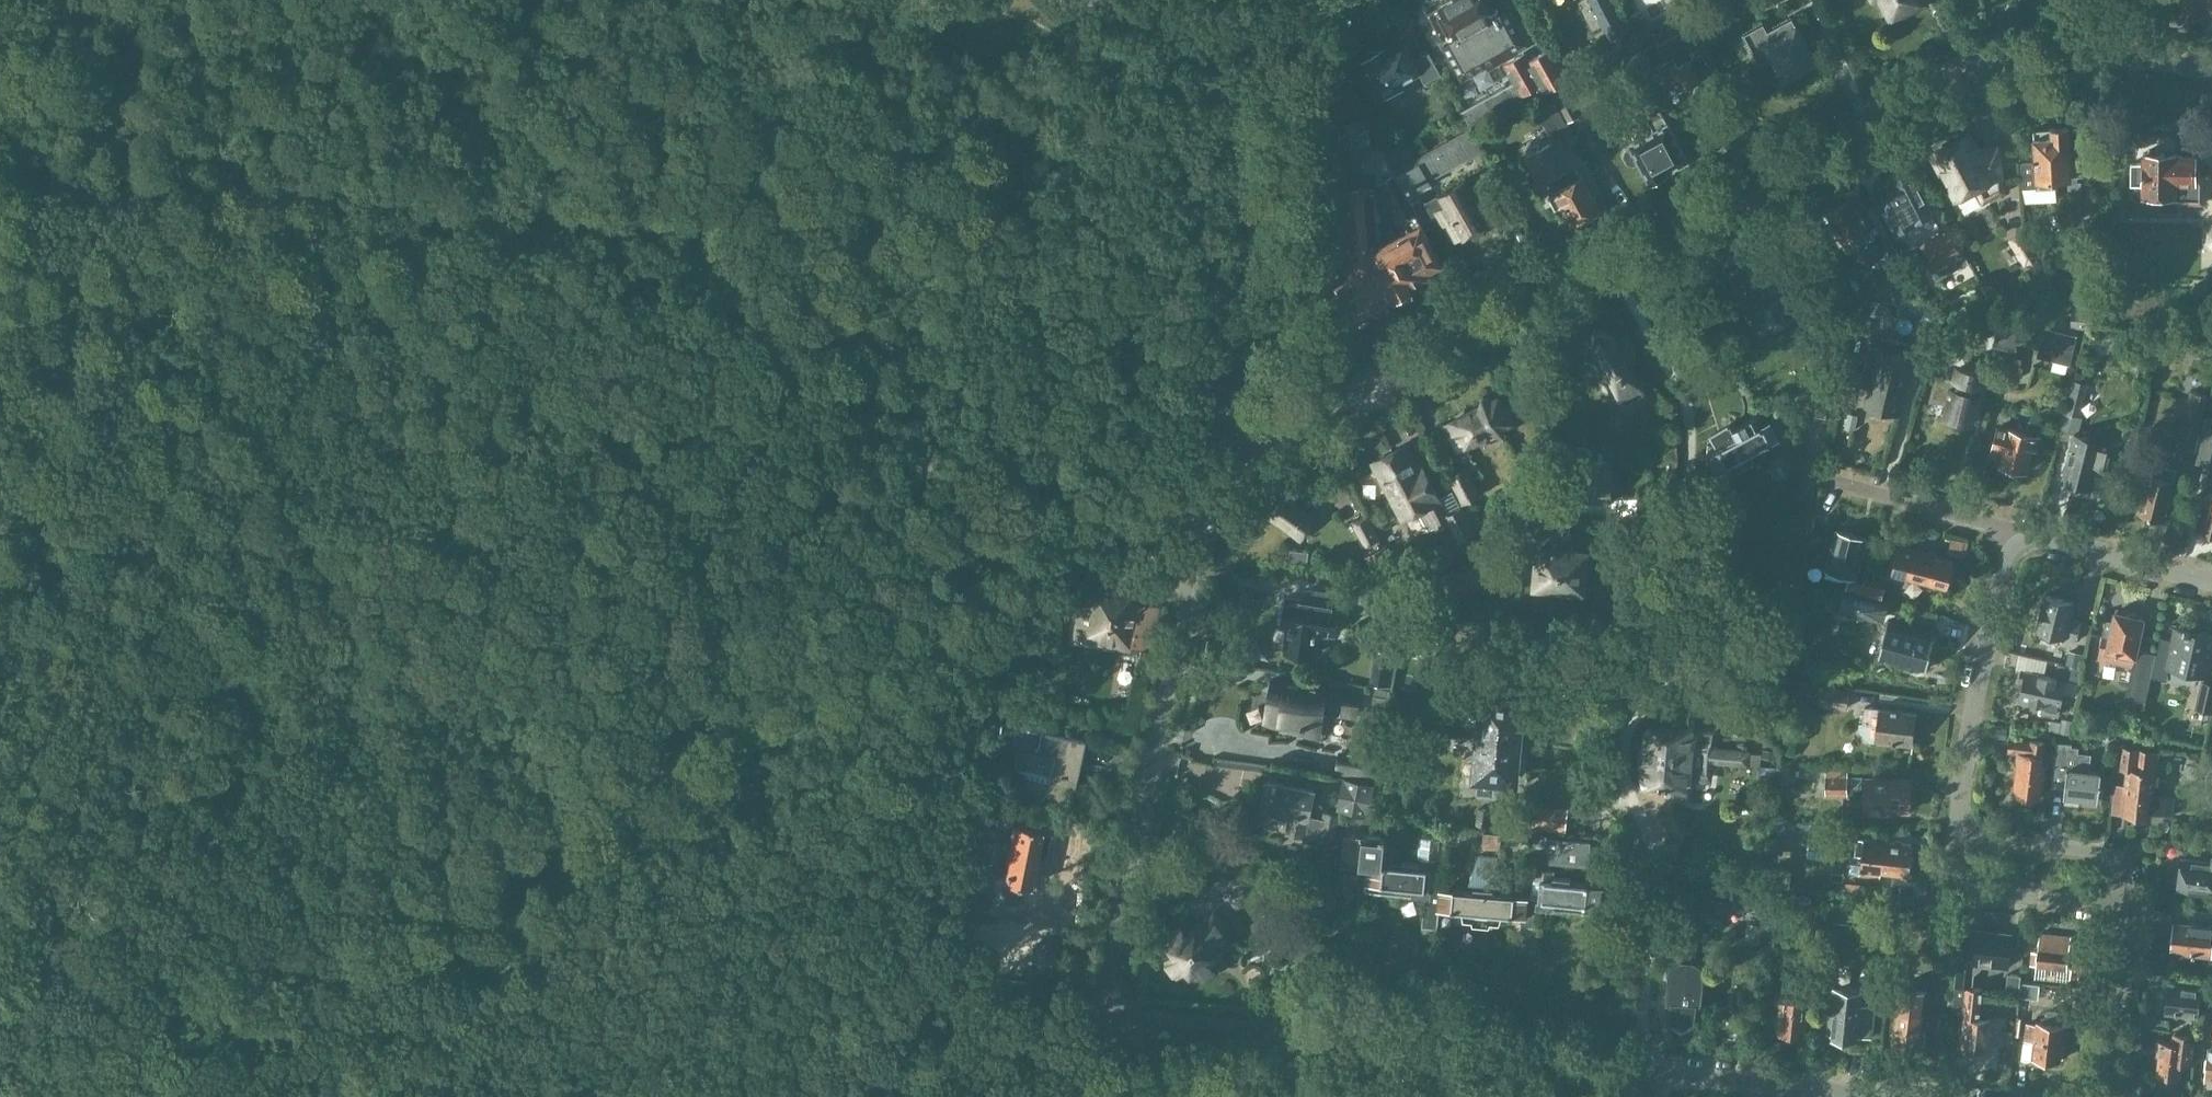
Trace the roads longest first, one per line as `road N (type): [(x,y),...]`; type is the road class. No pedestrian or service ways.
road 1 (unclassified): [(80,1096),(867,676),(1181,491)]
road 2 (residential): [(1606,266),(1694,431),(1673,684),(1646,704),(1627,735),(1630,792),(1654,870),(1642,1066)]
road 3 (residential): [(1606,266),(1949,87),(2018,65),(2142,56)]
road 4 (residential): [(1642,1066),(1098,1014)]
road 5 (unclassified): [(1098,1014),(1200,532),(1181,491)]
road 6 (residential): [(1226,467),(1301,16)]
road 7 (residential): [(1226,467),(1606,266)]
road 8 (residential): [(1968,832),(1977,680),(2015,531)]
road 9 (residential): [(1906,1096),(1642,1066)]
road 10 (residential): [(2127,907),(2132,845),(1968,832)]
road 11 (residential): [(2127,907),(1965,892),(1959,875),(1968,832)]
road 12 (residential): [(2211,584),(2015,531)]
road 13 (residential): [(2112,1096),(2127,907)]
road 14 (residential): [(2015,531),(1847,486)]

